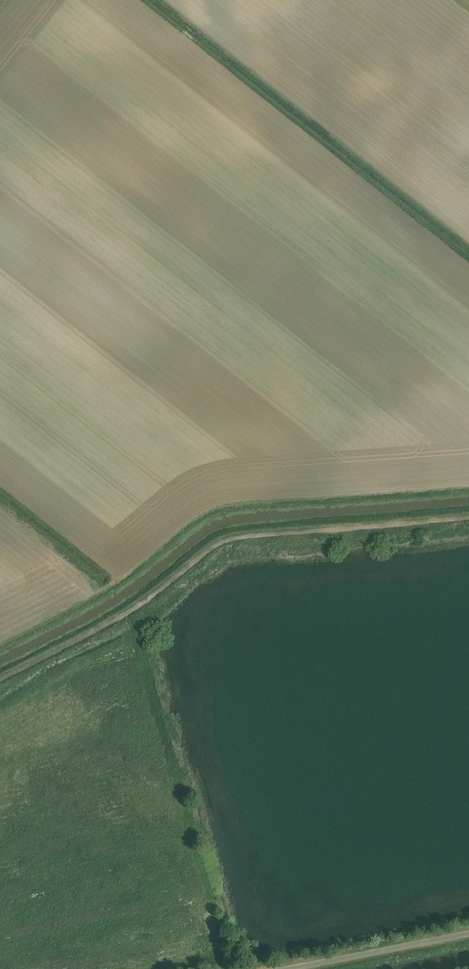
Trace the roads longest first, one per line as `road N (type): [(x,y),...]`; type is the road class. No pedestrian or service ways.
road 1 (unclassified): [(468,931),(274,968)]

